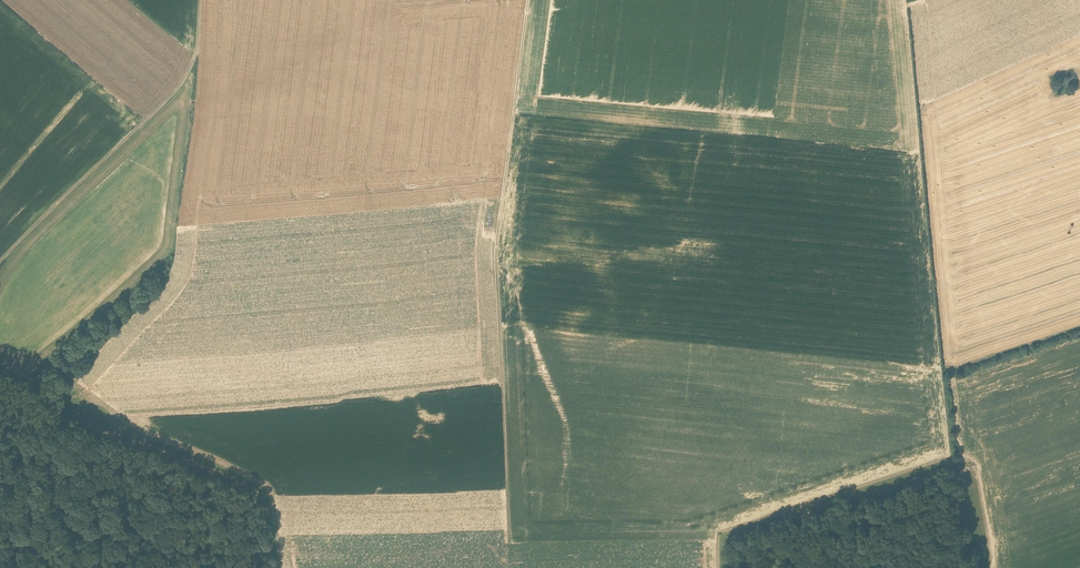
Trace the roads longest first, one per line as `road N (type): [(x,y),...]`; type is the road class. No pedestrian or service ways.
road 1 (track): [(529,0),(497,264),(508,504)]
road 2 (track): [(199,0),(197,50),(178,92),(0,266)]

